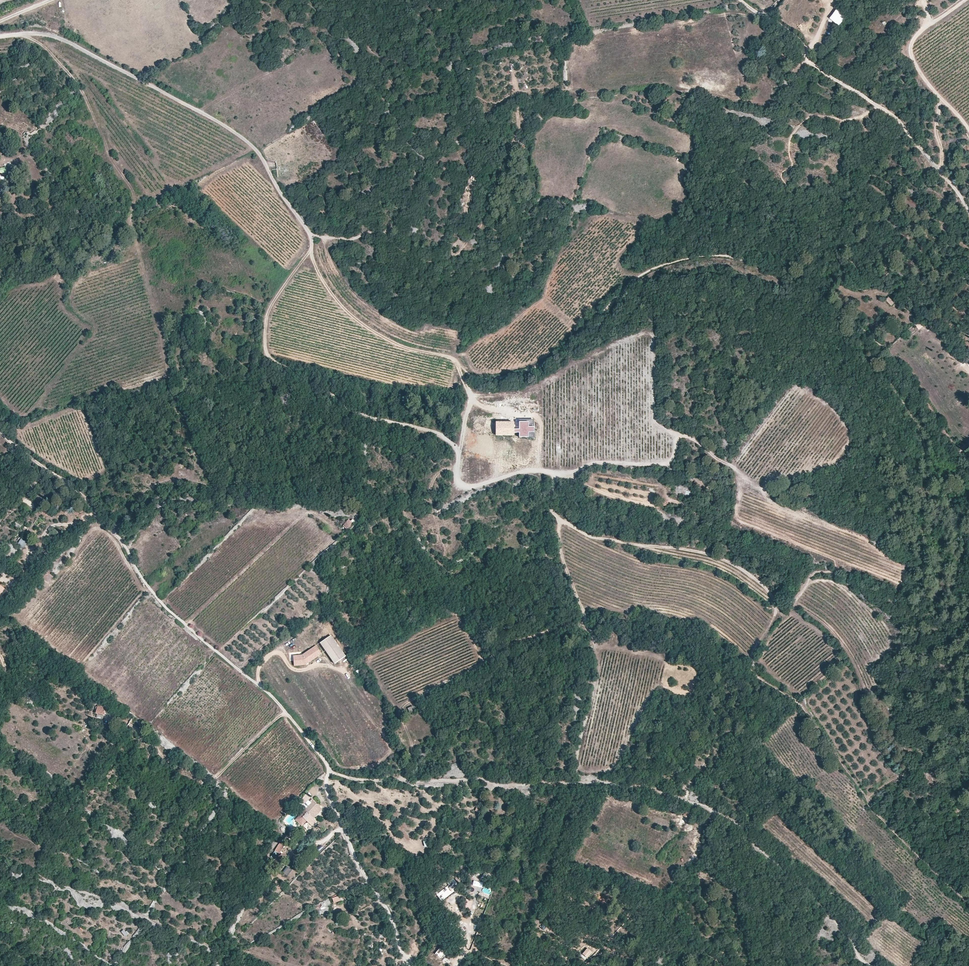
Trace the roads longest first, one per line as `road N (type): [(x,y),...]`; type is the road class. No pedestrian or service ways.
road 1 (track): [(968,463),(886,350),(831,297),(732,258),(709,256),(643,274),(554,359),(480,379),(366,326),(327,290),(312,248)]
road 2 (track): [(407,957),(332,799),(328,769),(279,702),(147,591),(95,496),(0,432)]
road 3 (track): [(872,965),(804,886),(735,821),(703,805),(609,785),(494,787),(480,778),(412,783),(329,773)]
road 4 (track): [(751,655),(776,612),(771,593),(742,569),(704,552),(588,535),(551,512),(535,470),(466,488),(457,481),(452,442),(349,411),(334,395)]
road 5 (track): [(312,248),(244,138),(64,40),(0,39)]
road 6 (track): [(401,777),(413,743),(400,715),(404,705),(475,667),(488,649),(582,614),(562,557),(560,518)]
road 7 (track): [(741,0),(793,35),(811,63),(890,114),(968,210)]
road 8 (track): [(21,36),(49,49),(77,81),(133,191),(129,215),(141,255)]
road 9 (track): [(535,471),(666,464),(683,436),(737,470)]
road 10 (track): [(286,712),(214,779),(149,730)]
road 11 (track): [(964,0),(910,45),(912,63),(968,132)]

